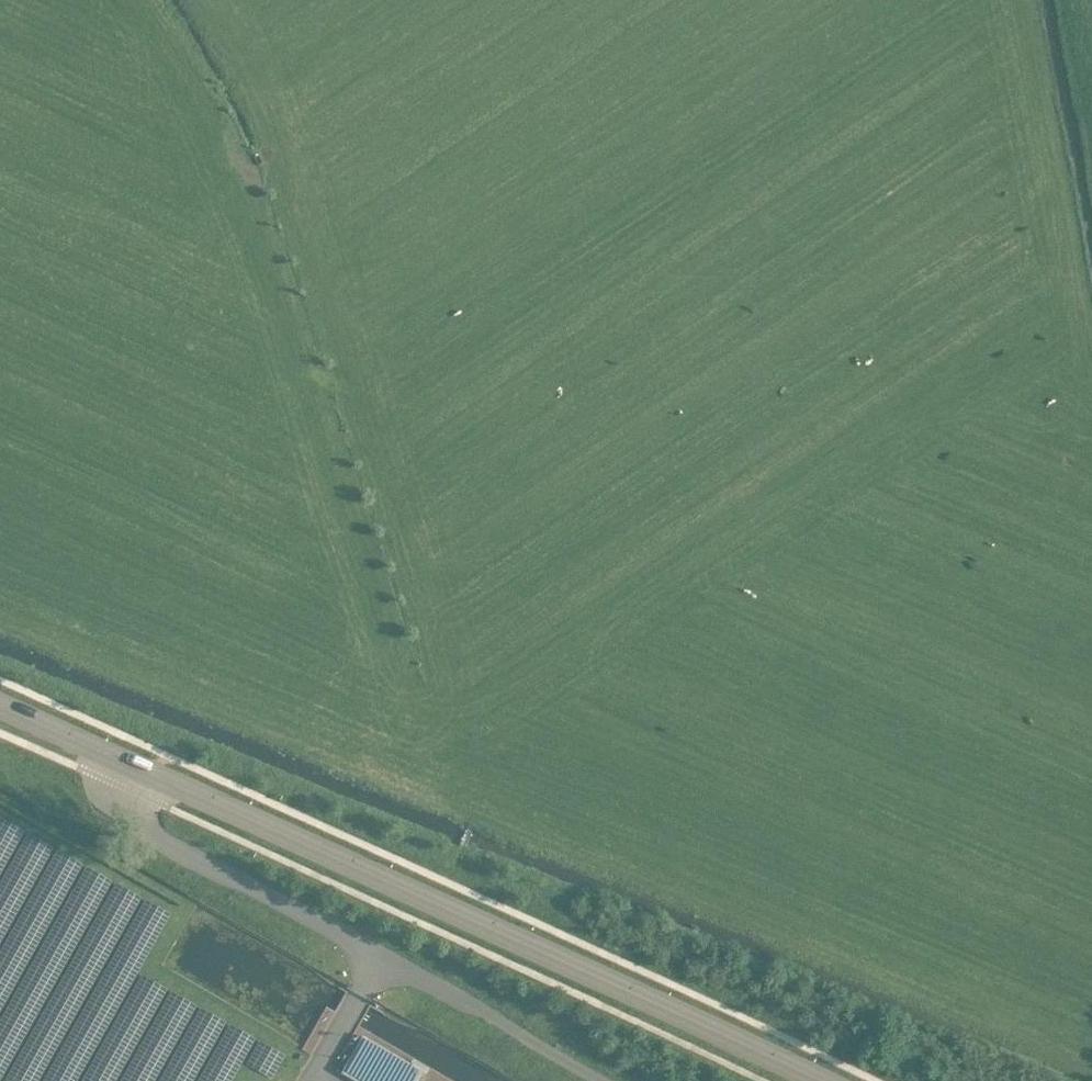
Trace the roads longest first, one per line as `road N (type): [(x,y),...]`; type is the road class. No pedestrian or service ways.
road 1 (tertiary): [(822,1080),(132,764)]
road 2 (unclassified): [(609,1080),(125,817),(123,785),(132,764)]
road 3 (tertiary): [(132,764),(0,704)]

